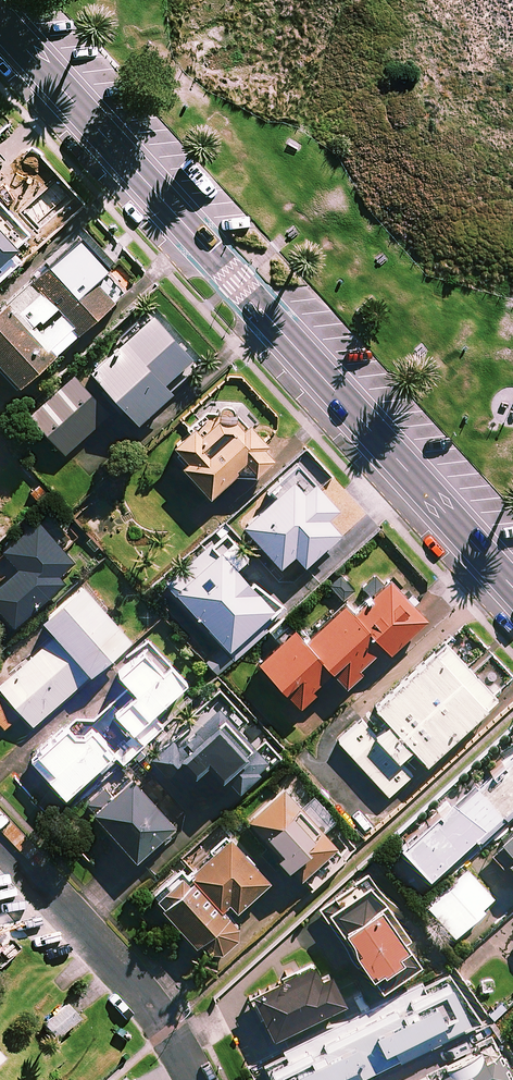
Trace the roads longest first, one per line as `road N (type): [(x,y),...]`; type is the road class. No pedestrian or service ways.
road 1 (tertiary): [(0,19),(512,587)]
road 2 (residential): [(0,842),(170,1033),(194,1079)]

